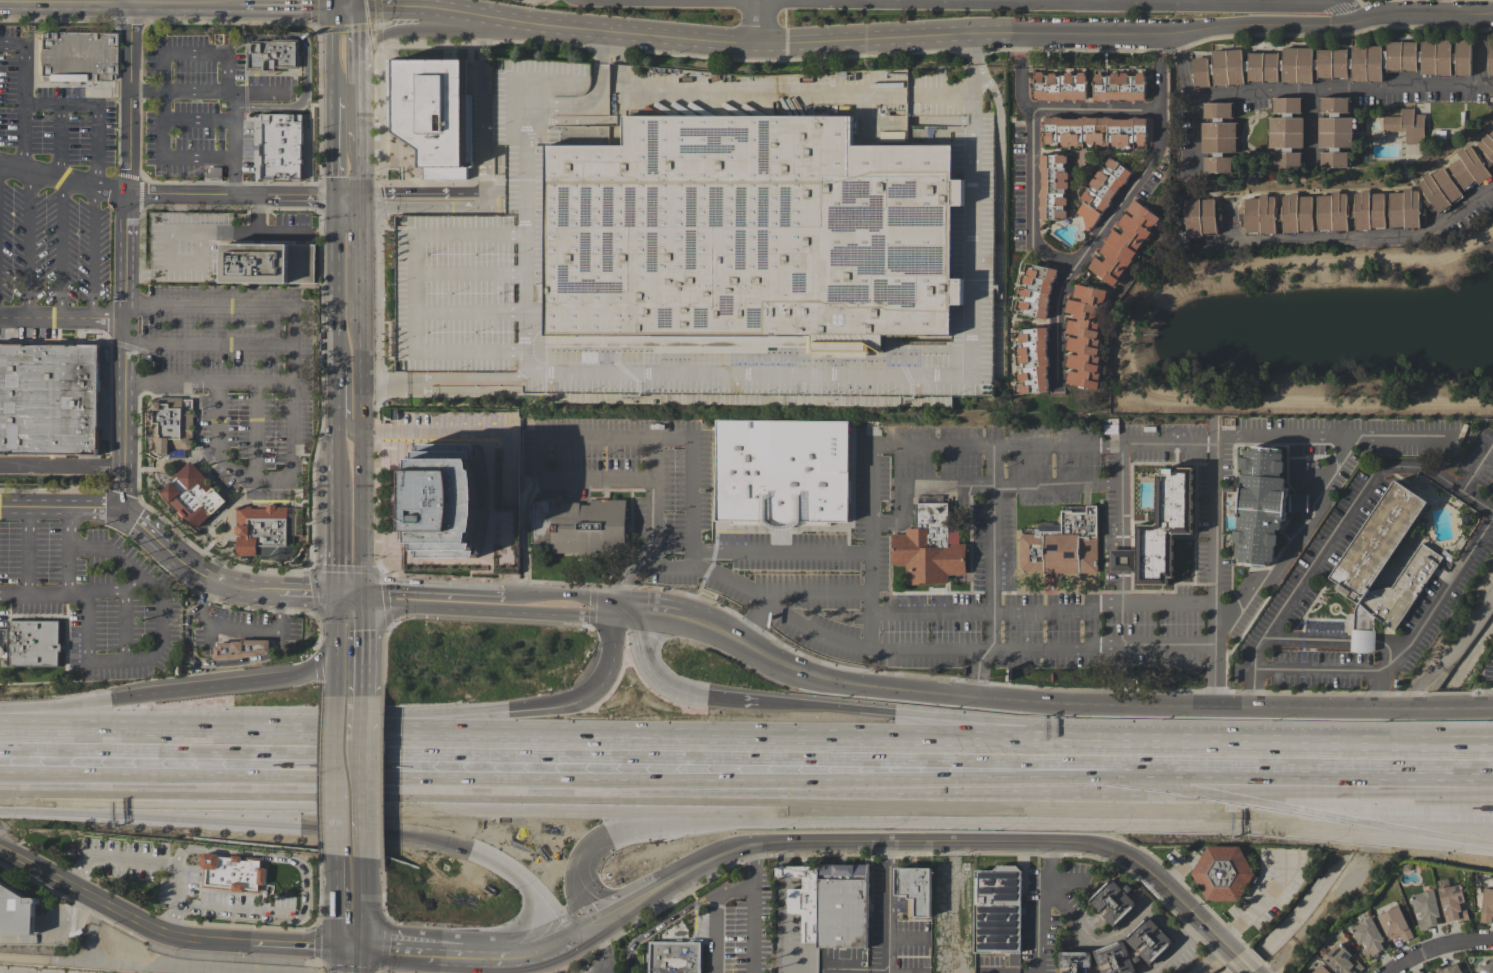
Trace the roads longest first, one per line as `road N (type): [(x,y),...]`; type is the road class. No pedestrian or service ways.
road 1 (tertiary): [(424,7),(500,28),(760,46),(1492,16)]
road 2 (motorway): [(1202,756),(209,753)]
road 3 (motorway): [(0,784),(967,798)]
road 4 (tertiary): [(679,617),(844,688),(1062,709),(1492,709)]
road 5 (residential): [(580,0),(1277,5)]
road 6 (residential): [(121,513),(128,3)]
road 7 (tertiary): [(640,895),(744,844),(1080,842),(1115,850)]
road 8 (motorway): [(0,798),(345,823),(471,844)]
road 9 (motorway): [(574,861),(593,833),(611,825),(967,798)]
road 10 (motorway): [(1202,756),(794,720)]
road 11 (motorway): [(595,709),(545,724),(209,753)]
road 12 (motorway): [(1172,806),(1492,842)]
road 13 (motorway): [(1172,806),(1492,809)]
road 14 (secondary): [(363,602),(360,311)]
road 15 (tertiary): [(0,853),(143,927),(180,940),(251,945)]
road 16 (tertiary): [(0,2),(239,4)]
road 17 (motorway): [(350,633),(317,671),(297,681),(136,704)]
road 18 (residential): [(126,195),(359,198)]
road 19 (motorway): [(794,720),(673,700),(635,652),(627,607)]
road 20 (motorway): [(209,753),(0,748)]
road 21 (motorway): [(967,798),(1172,806)]
road 22 (motorway): [(1404,763),(1202,756)]
road 23 (tertiary): [(1115,850),(1148,869),(1253,972)]
road 24 (secondary): [(337,198),(337,373)]
road 25 (secondary): [(357,76),(376,42),(391,35),(500,28)]
road 26 (secondary): [(363,602),(504,605)]
road 27 (motorway): [(136,704),(0,715)]
road 28 (motorway): [(525,874),(537,901),(527,931),(461,956)]
road 29 (secondary): [(337,472),(336,602)]
road 30 (residential): [(0,165),(126,195)]
road 31 (secondary): [(504,605),(627,607)]

